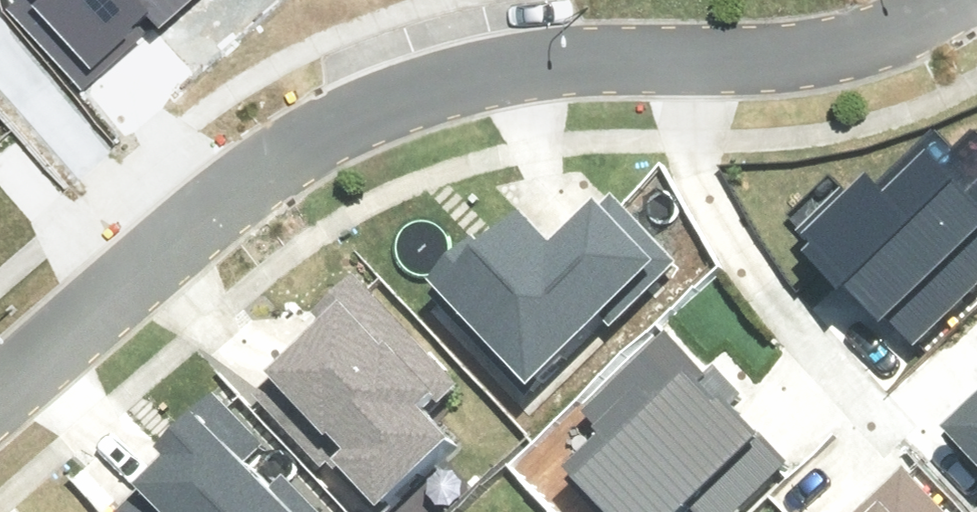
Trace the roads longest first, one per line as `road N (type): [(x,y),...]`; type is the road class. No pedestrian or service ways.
road 1 (residential): [(0,385),(281,159),(376,110),(476,76),(839,49),(954,0)]

